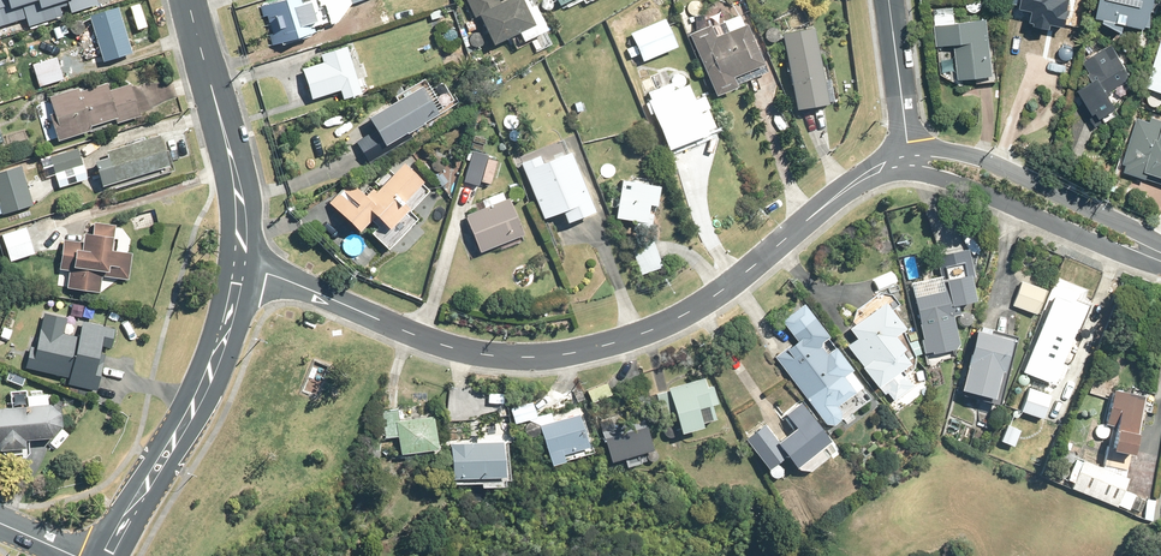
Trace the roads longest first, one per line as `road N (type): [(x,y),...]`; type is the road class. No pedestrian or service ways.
road 1 (residential): [(790,235),(672,321),(539,358),(451,347),(239,265)]
road 2 (tertiary): [(239,265),(220,348),(107,555)]
road 3 (tertiary): [(239,265),(235,171),(187,0)]
road 4 (residential): [(909,149),(981,157),(1160,243)]
road 5 (residential): [(1160,269),(960,182),(912,173)]
road 6 (residential): [(790,235),(823,196),(880,157),(909,149)]
road 7 (residential): [(890,0),(909,149)]
road 8 (residential): [(912,173),(861,189),(790,235)]

